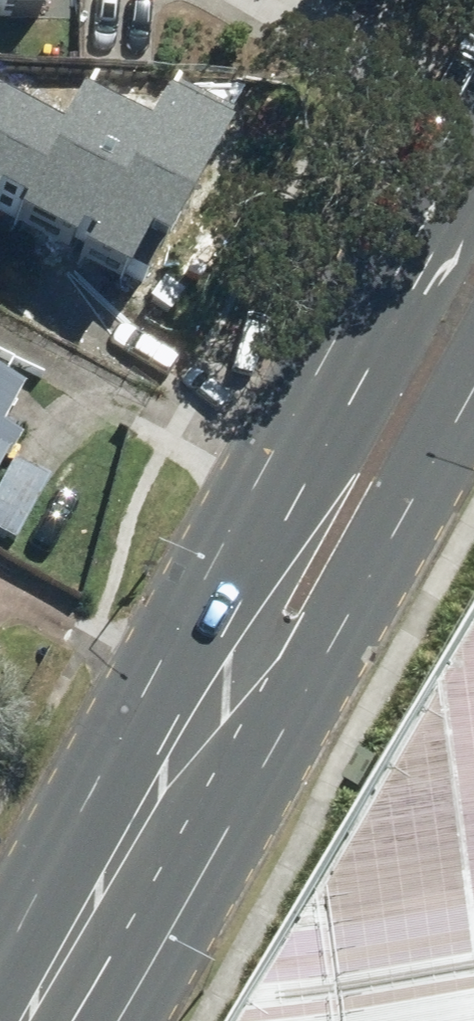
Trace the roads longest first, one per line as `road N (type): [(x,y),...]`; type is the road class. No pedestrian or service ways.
road 1 (secondary): [(261,654),(473,161)]
road 2 (secondary): [(39,1020),(261,654)]
road 3 (secondary): [(473,335),(261,654)]

